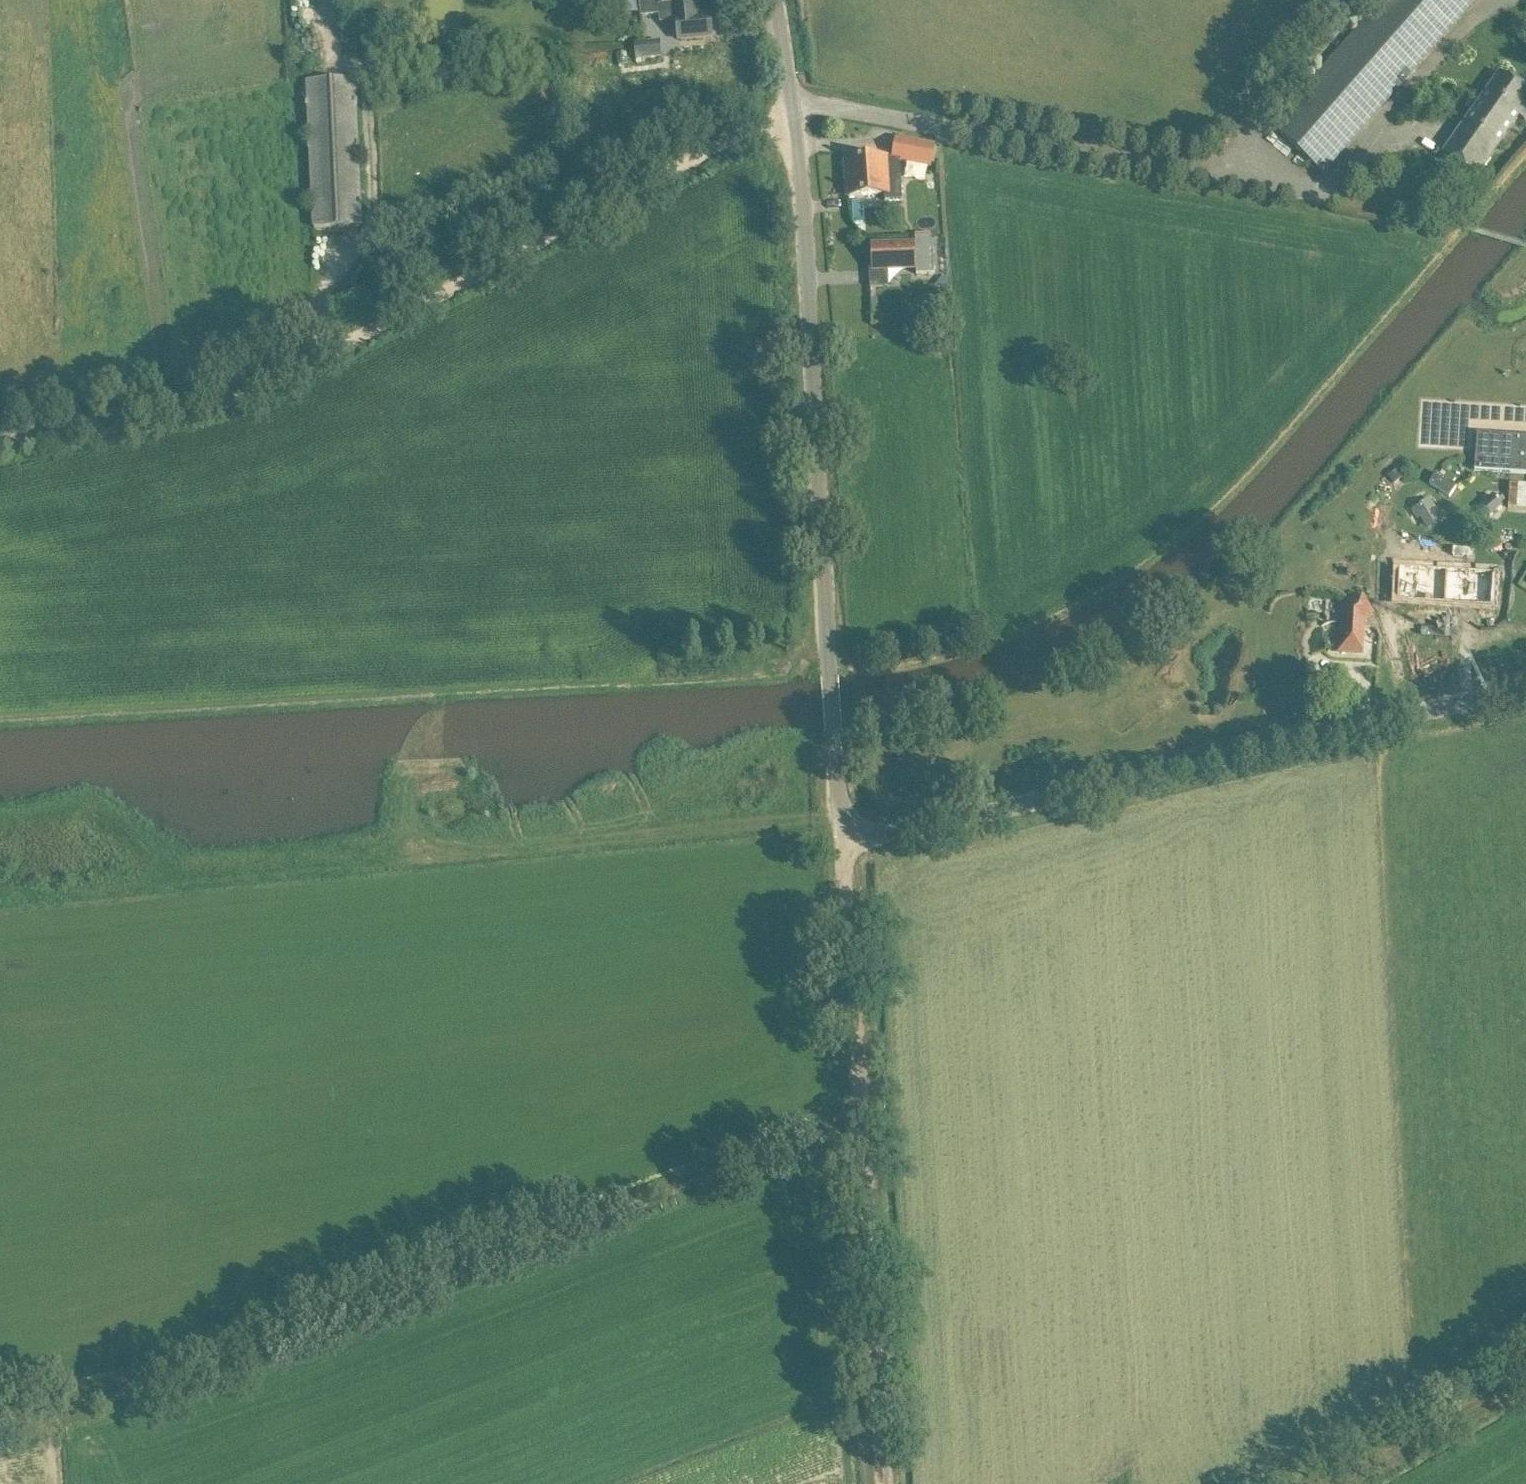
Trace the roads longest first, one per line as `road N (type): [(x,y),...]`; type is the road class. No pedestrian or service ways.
road 1 (track): [(0,440),(201,404),(264,380),(793,103),(1307,186)]
road 2 (track): [(0,1424),(99,1402),(849,1126)]
road 3 (unclassified): [(845,840),(793,103),(777,0)]
road 4 (unclassified): [(845,840),(1525,686)]
road 5 (track): [(874,1483),(849,1126)]
road 6 (track): [(849,1126),(845,840)]
road 7 (track): [(1276,1483),(1525,1347)]

